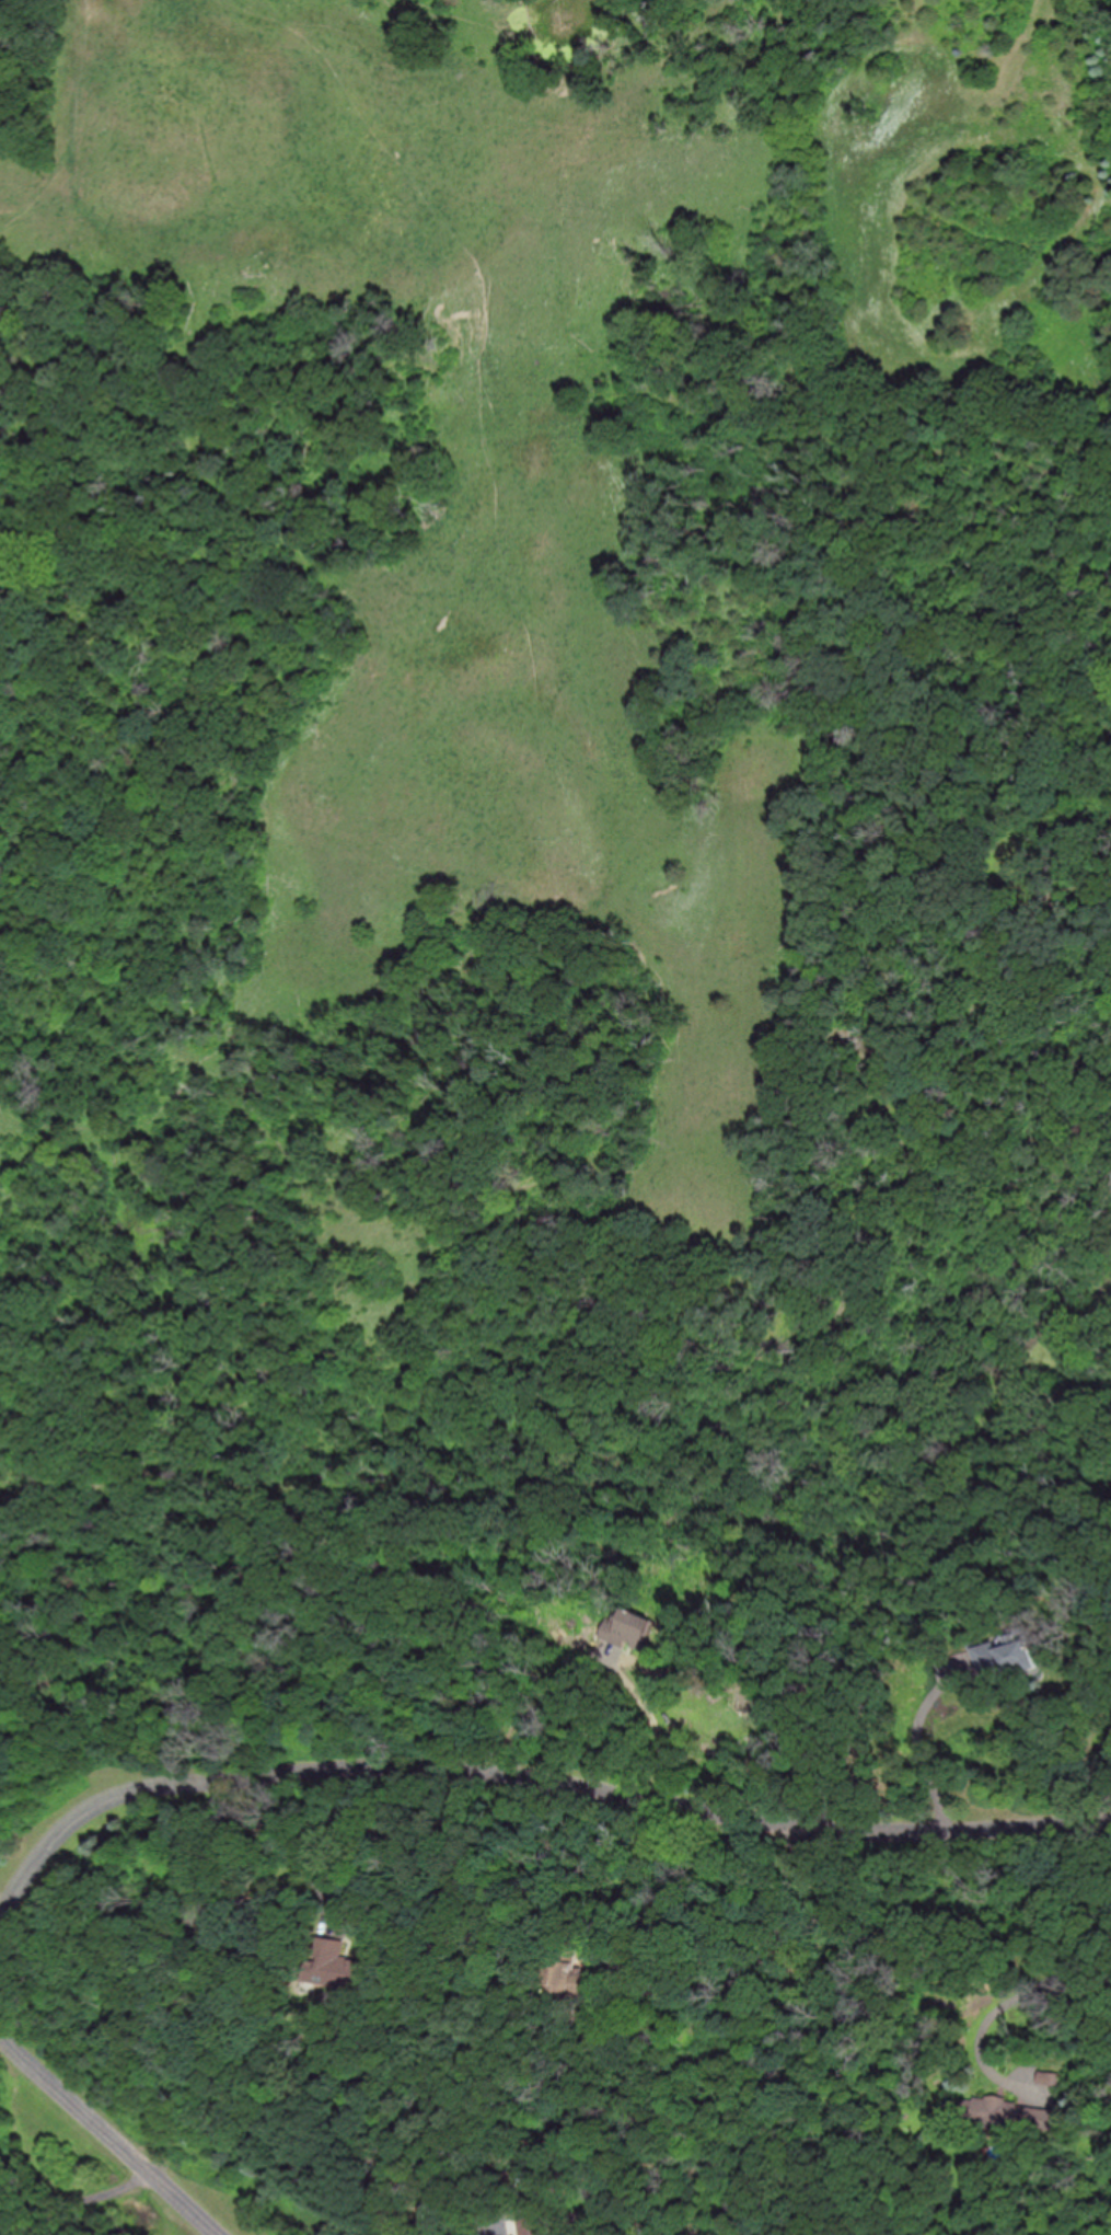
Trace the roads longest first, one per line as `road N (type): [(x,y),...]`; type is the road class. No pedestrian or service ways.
road 1 (residential): [(1110,1824),(795,1835),(520,1777),(343,1775),(127,1804),(38,1858),(2,1909)]
road 2 (residential): [(0,2031),(222,2234)]

